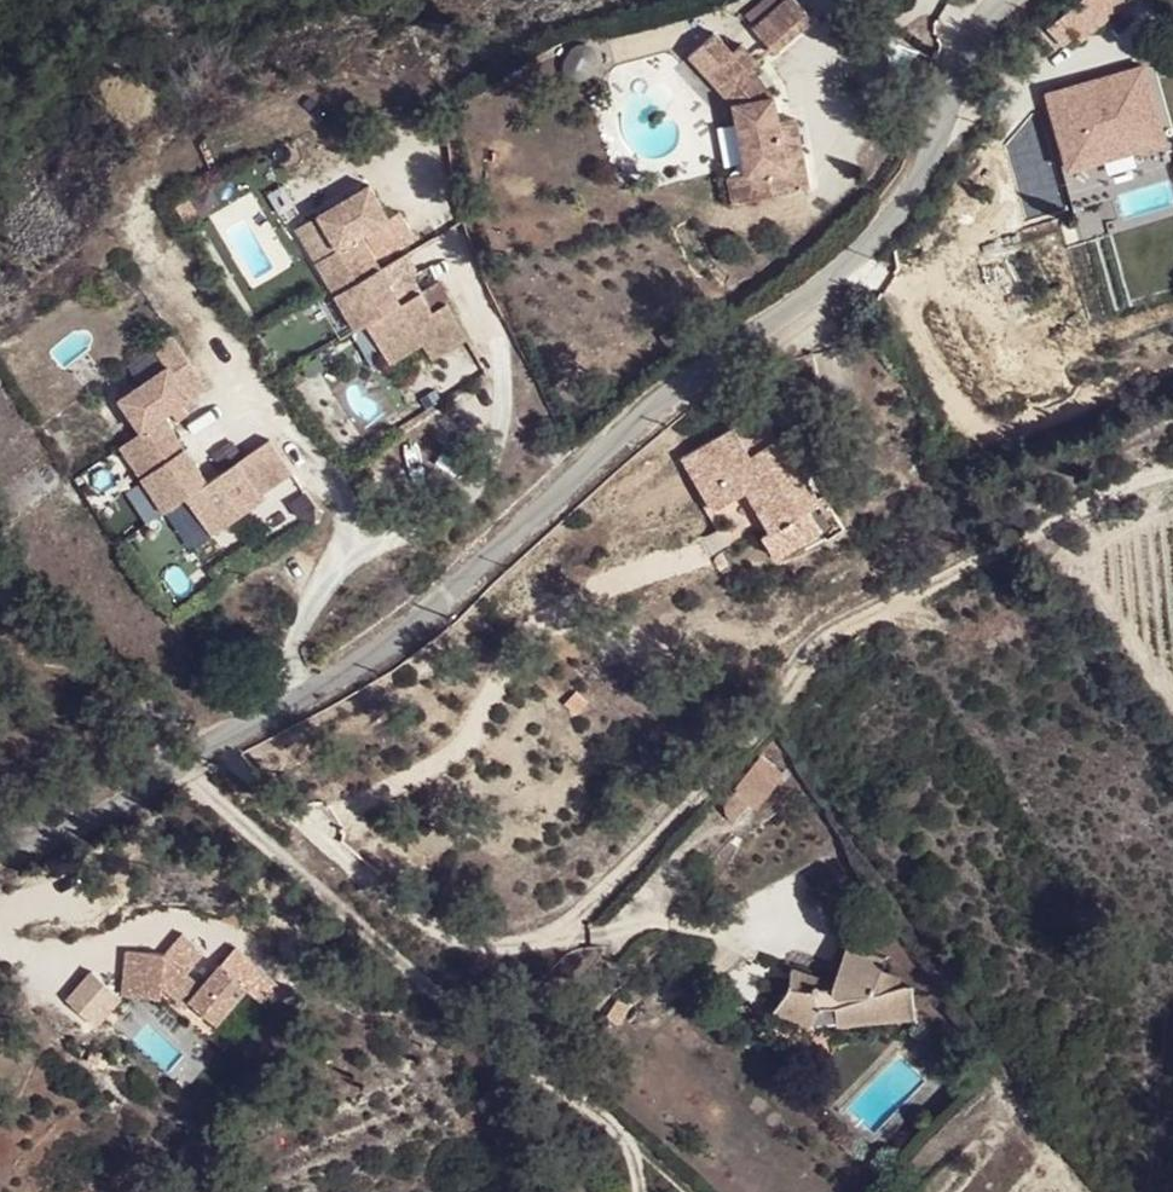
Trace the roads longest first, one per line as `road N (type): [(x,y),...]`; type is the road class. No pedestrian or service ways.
road 1 (unclassified): [(1012,0),(984,28),(954,84),(930,164),(887,220),(446,597),(188,770),(0,861)]
road 2 (track): [(224,748),(317,838),(455,945),(503,949),(574,918),(788,688),(825,628),(1172,462)]

